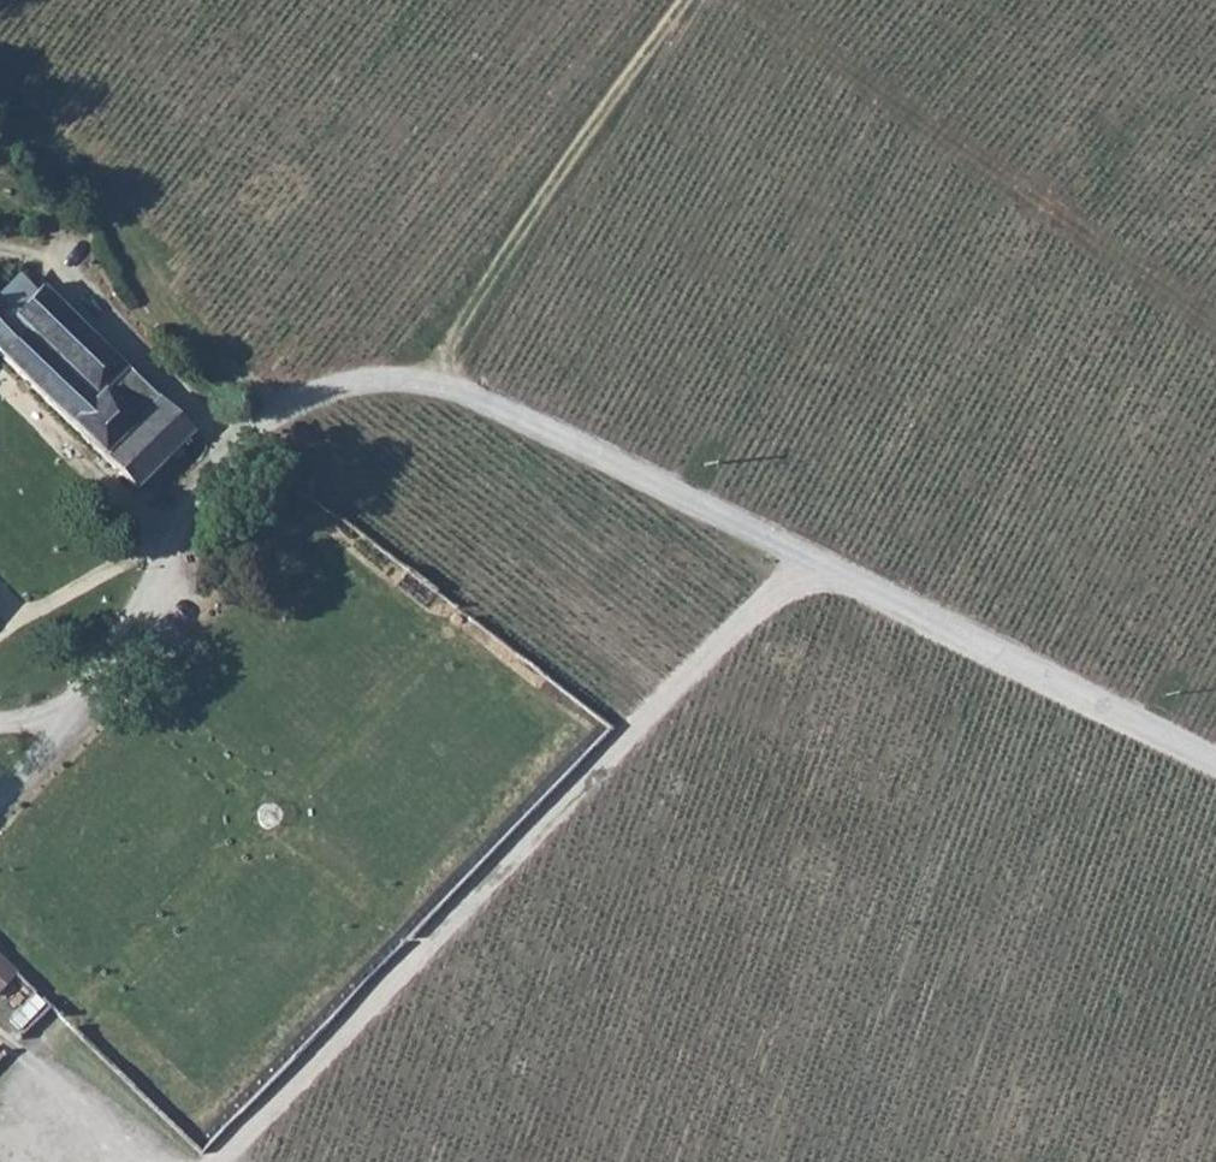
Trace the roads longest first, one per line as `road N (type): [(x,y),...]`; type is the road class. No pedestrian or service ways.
road 1 (unclassified): [(1215,764),(575,447),(404,383),(303,399),(237,445),(167,522),(153,583),(99,676),(38,761),(0,796)]
road 2 (track): [(796,557),(212,1161)]
road 3 (track): [(404,383),(693,0)]
road 4 (track): [(237,445),(61,272),(0,252)]
road 5 (track): [(182,1161),(0,1040)]

